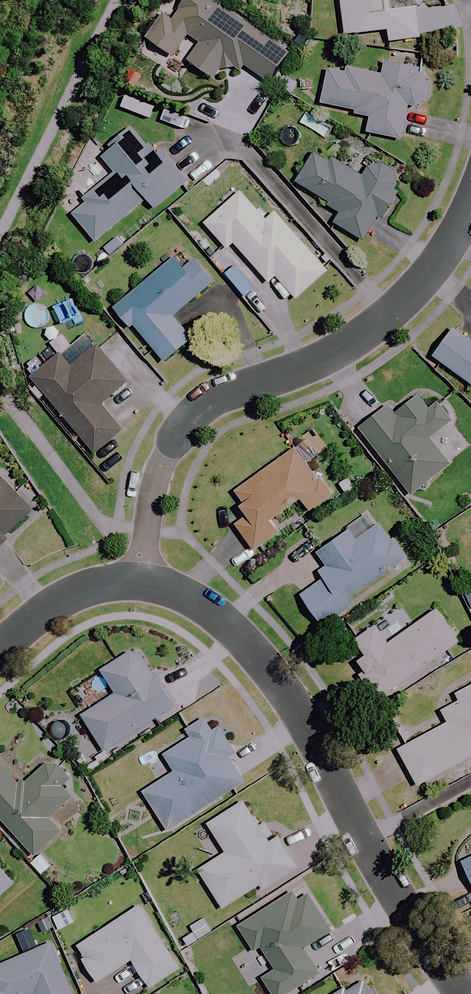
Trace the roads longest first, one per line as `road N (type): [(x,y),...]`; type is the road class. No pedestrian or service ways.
road 1 (residential): [(469,993),(261,661),(220,619),(144,583)]
road 2 (residential): [(144,583),(148,503),(193,412),(325,359),(379,326),(435,268),(470,215)]
road 3 (residential): [(144,583),(75,591),(0,651)]

